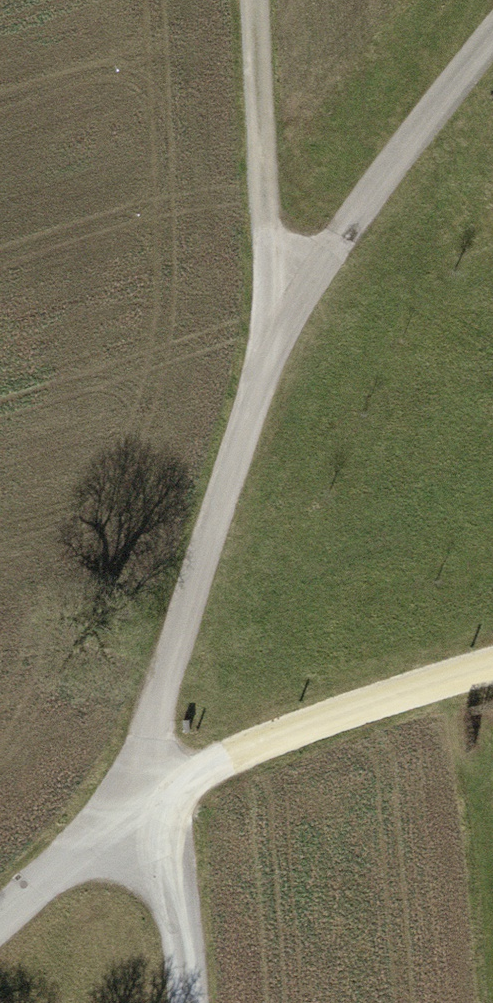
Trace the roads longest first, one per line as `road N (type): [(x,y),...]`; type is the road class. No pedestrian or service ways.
road 1 (track): [(143,804),(280,316),(492,21)]
road 2 (track): [(143,804),(492,647)]
road 3 (track): [(280,316),(259,0)]
road 4 (residential): [(190,1002),(176,842),(143,804)]
road 5 (residential): [(0,925),(143,804)]

